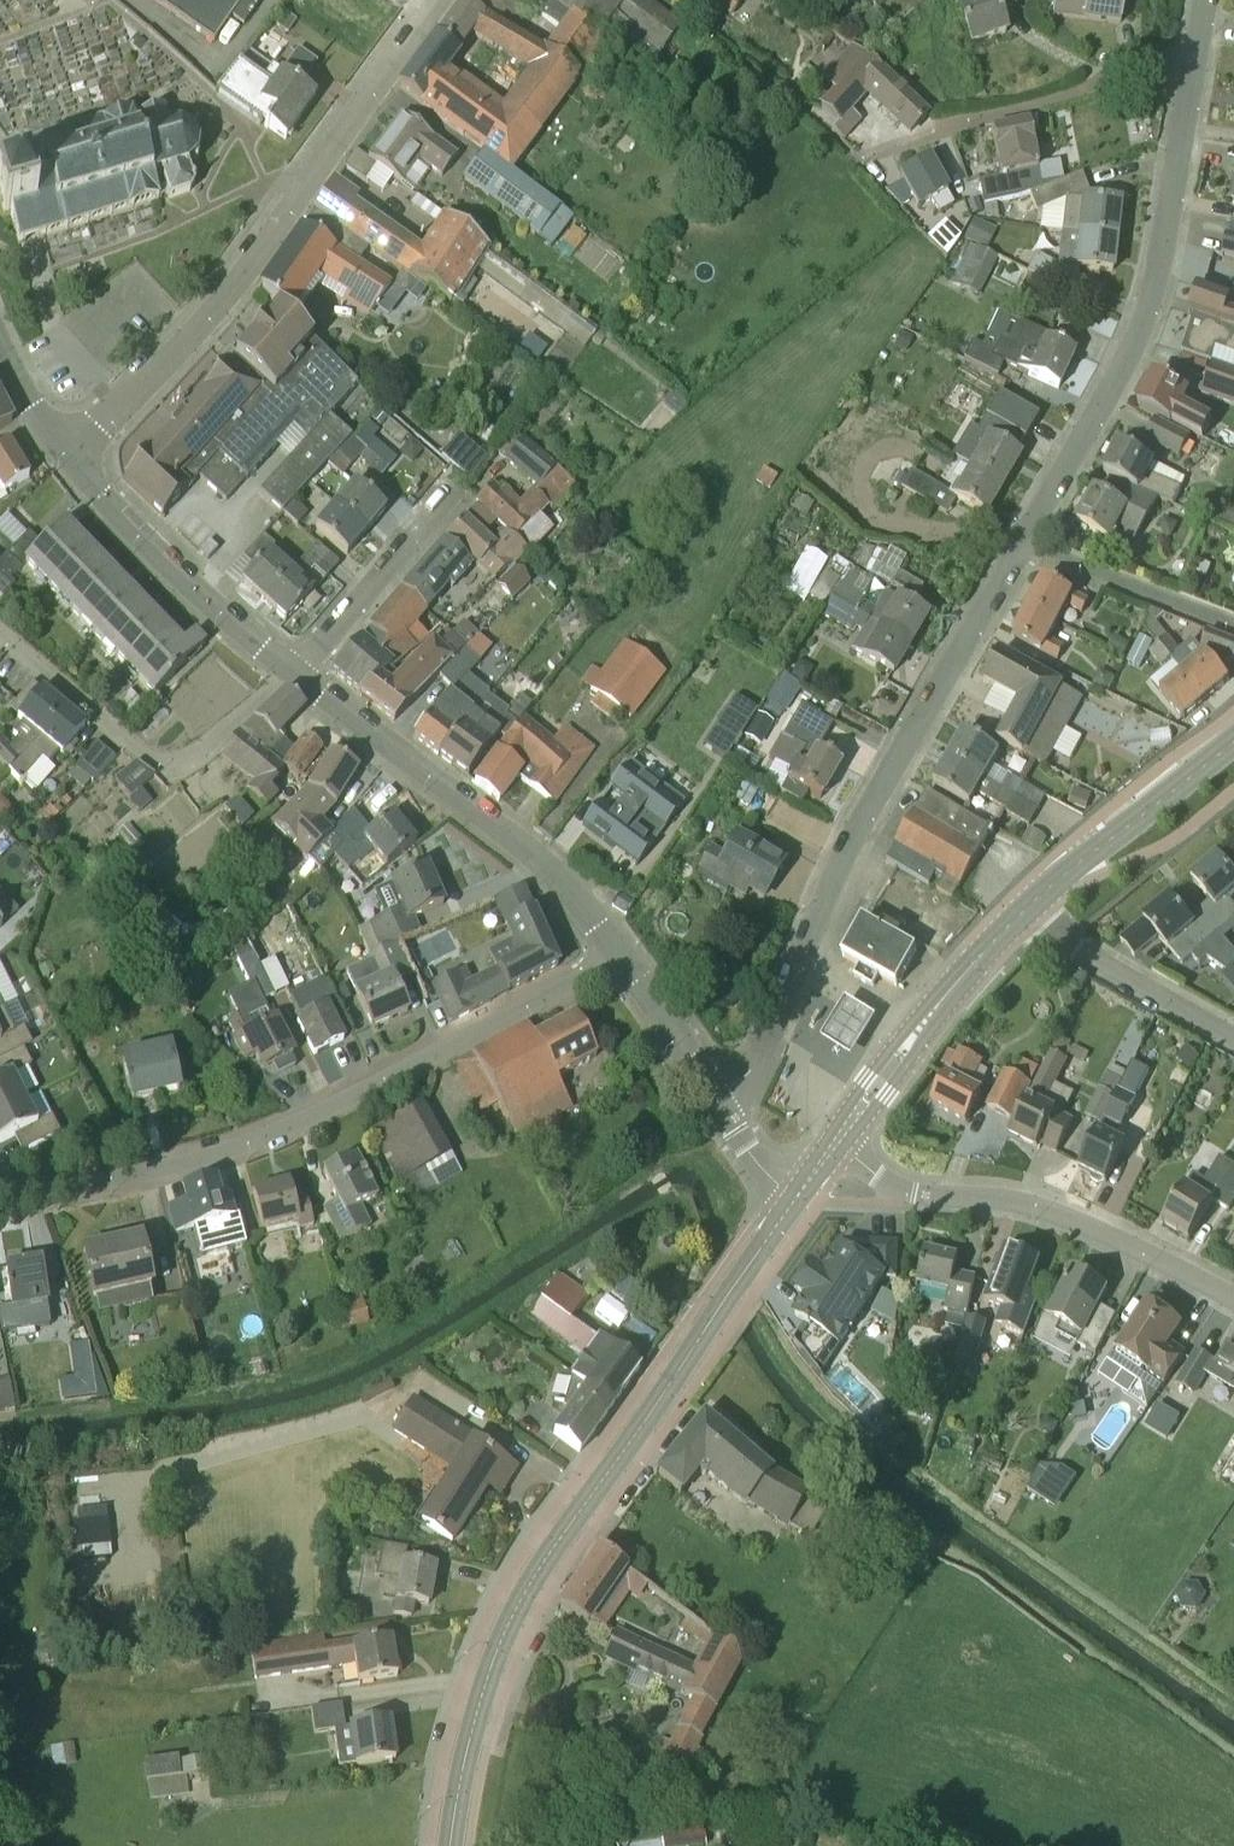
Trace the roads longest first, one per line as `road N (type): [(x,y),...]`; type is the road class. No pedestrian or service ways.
road 1 (tertiary): [(454,1845),(470,1755),(510,1621),(803,1189)]
road 2 (residential): [(0,1202),(183,1170),(311,1121),(617,964)]
road 3 (residential): [(711,1095),(749,1075),(869,802),(1022,543)]
road 4 (residential): [(69,455),(238,286),(435,0)]
road 5 (residential): [(1022,543),(1137,335),(1161,265),(1214,0)]
road 6 (residential): [(617,964),(523,843),(290,667)]
road 7 (residential): [(1233,1304),(1076,1224),(891,1185),(838,1140)]
road 8 (residential): [(0,632),(125,745),(172,764),(195,758),(290,667)]
road 9 (residential): [(290,667),(156,552),(69,455)]
road 10 (tertiary): [(1024,914),(1087,854),(1233,740)]
road 11 (residential): [(1024,914),(1233,1042)]
road 12 (residential): [(1233,633),(1022,543)]
road 13 (residential): [(290,667),(426,504)]
road 14 (tertiary): [(917,1035),(1024,914)]
road 15 (residential): [(711,1095),(617,964)]
road 16 (tertiary): [(917,1035),(890,1050),(838,1140)]
road 17 (tertiary): [(838,1140),(868,1116),(908,1065),(917,1035)]
road 18 (residential): [(803,1189),(738,1142),(711,1095)]
road 19 (residential): [(69,455),(0,340)]

